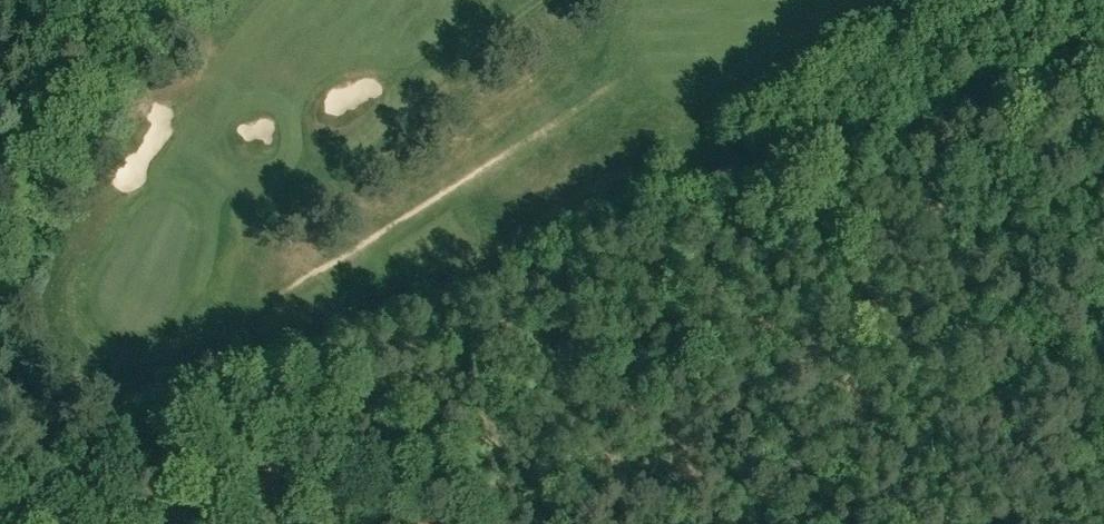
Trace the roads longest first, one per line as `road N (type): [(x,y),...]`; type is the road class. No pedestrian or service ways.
road 1 (track): [(178,0),(0,278)]

